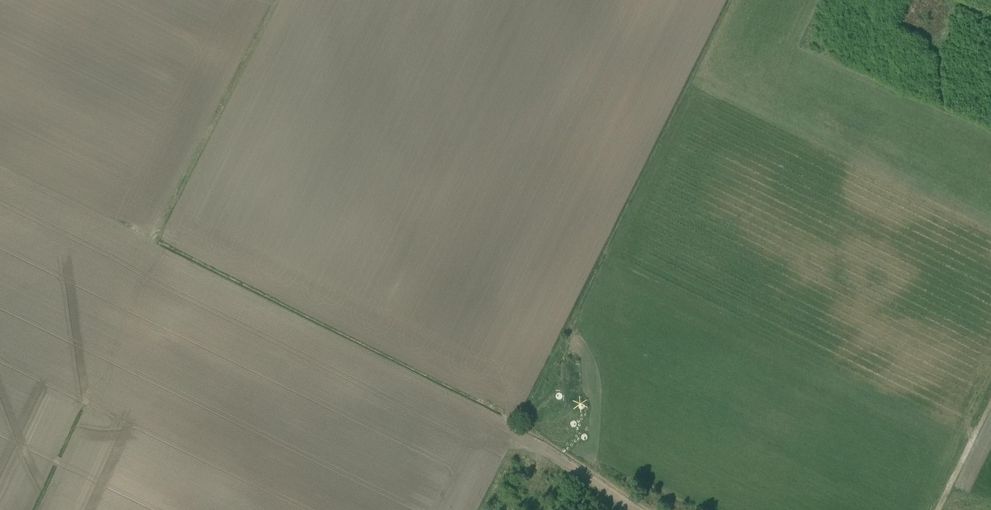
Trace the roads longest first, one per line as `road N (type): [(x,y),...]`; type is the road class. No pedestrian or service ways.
road 1 (track): [(639,509),(514,431),(152,247)]
road 2 (track): [(721,0),(509,428)]
road 3 (track): [(272,0),(152,247)]

